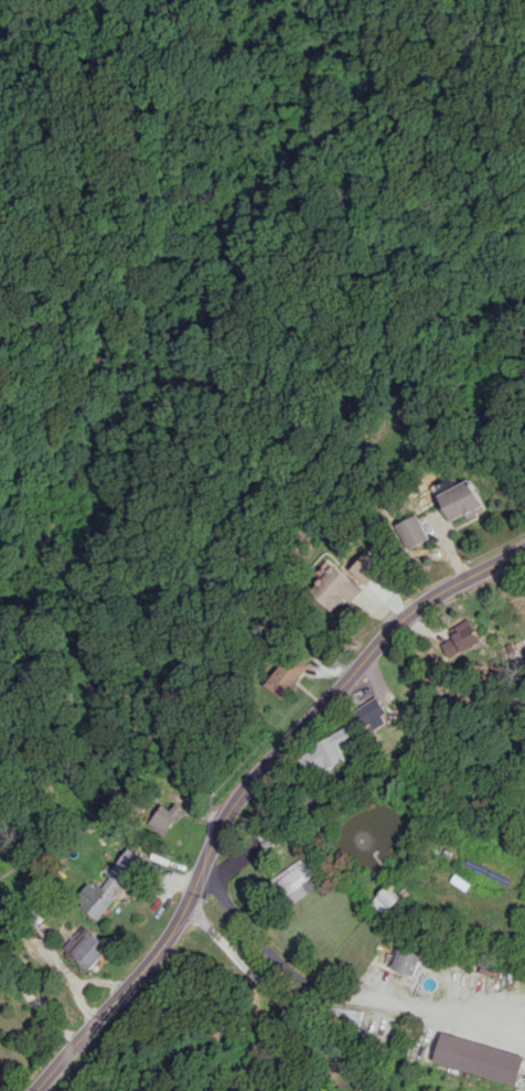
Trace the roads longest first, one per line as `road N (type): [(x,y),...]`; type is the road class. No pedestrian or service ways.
road 1 (residential): [(524,555),(404,621),(344,675),(308,731),(235,813),(167,934),(35,1090)]
road 2 (residential): [(201,873),(278,974),(318,999),(433,1009),(524,1034)]
road 3 (residential): [(183,906),(358,1090)]

